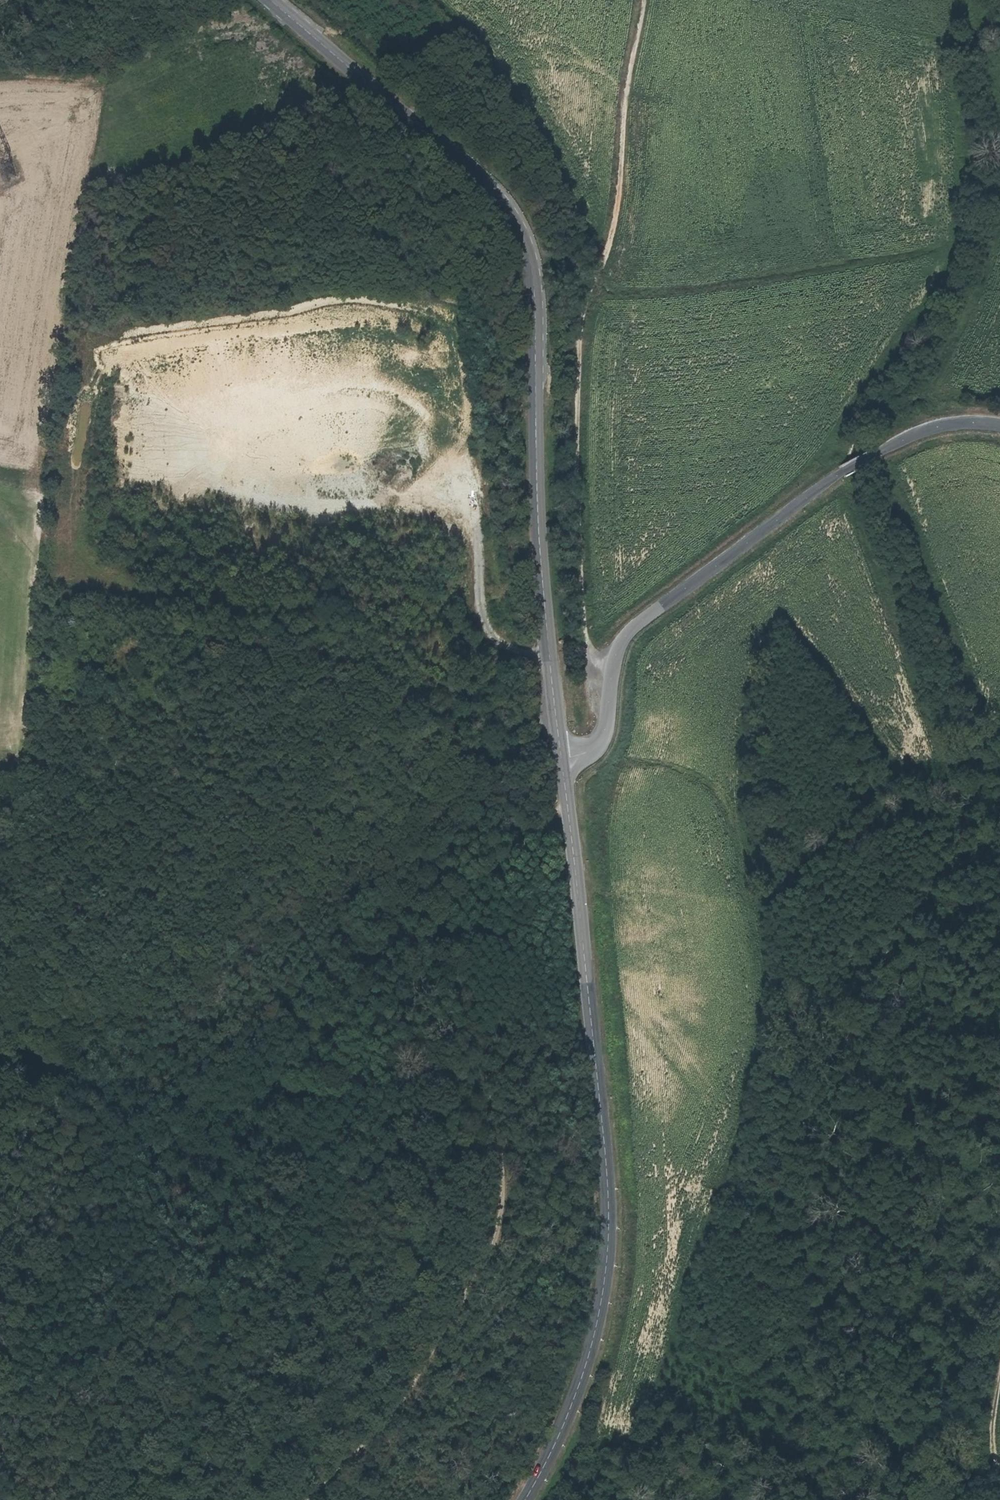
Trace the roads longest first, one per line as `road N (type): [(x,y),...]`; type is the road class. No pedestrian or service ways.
road 1 (track): [(308,1499),(410,1390),(471,1292),(500,1217),(503,1178),(489,1086),(467,1073),(329,1108),(313,1102),(315,1079),(385,963),(567,807)]
road 2 (track): [(551,657),(498,643),(482,618),(459,335),(447,320),(348,300),(123,344),(99,370),(71,502)]
road 3 (secondary): [(269,0),(463,165),(504,205),(527,250),(539,531),(562,758)]
road 4 (secondary): [(562,758),(610,1220),(602,1304),(577,1393),(525,1499)]
road 5 (track): [(613,666),(595,660),(585,640),(577,465),(583,303),(609,245),(622,114),(645,0)]
road 6 (tertiary): [(562,758),(601,742),(617,637),(837,473),(965,421),(999,427)]

